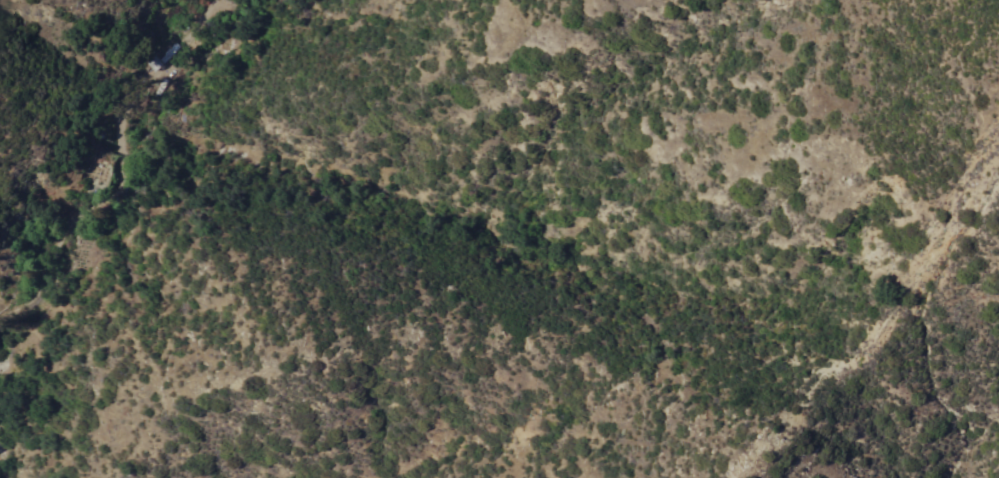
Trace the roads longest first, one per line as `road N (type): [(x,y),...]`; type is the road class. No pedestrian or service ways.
road 1 (residential): [(0,301),(35,271),(102,131),(139,74),(168,0)]

